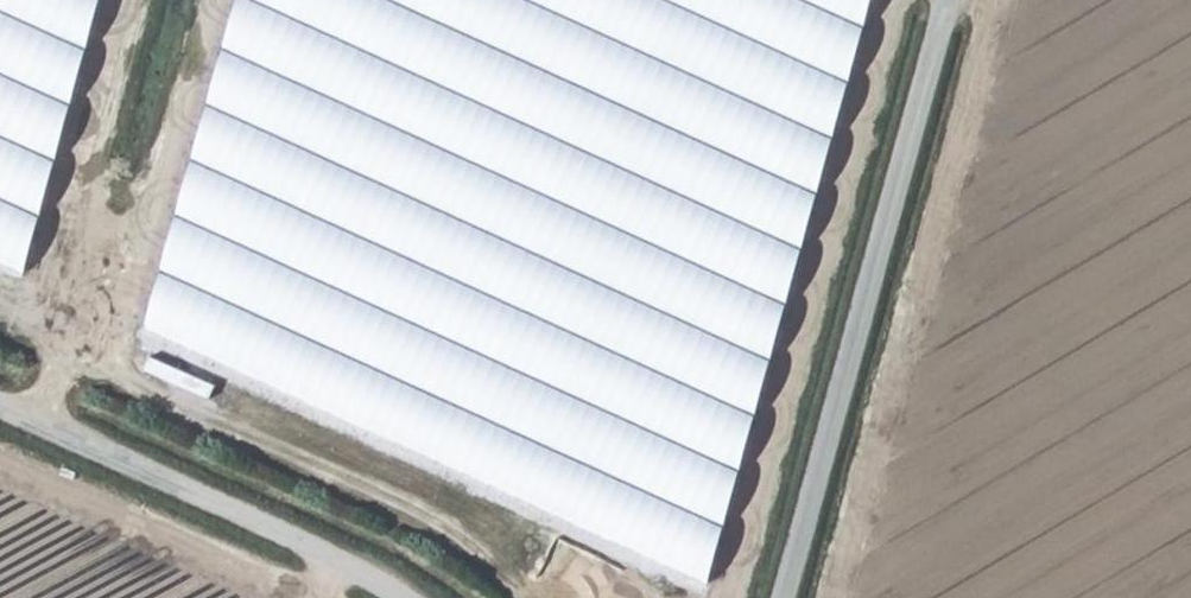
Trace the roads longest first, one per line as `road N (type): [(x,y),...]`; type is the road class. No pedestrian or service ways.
road 1 (unclassified): [(948,0),(783,597)]
road 2 (track): [(0,411),(301,554),(373,597)]

